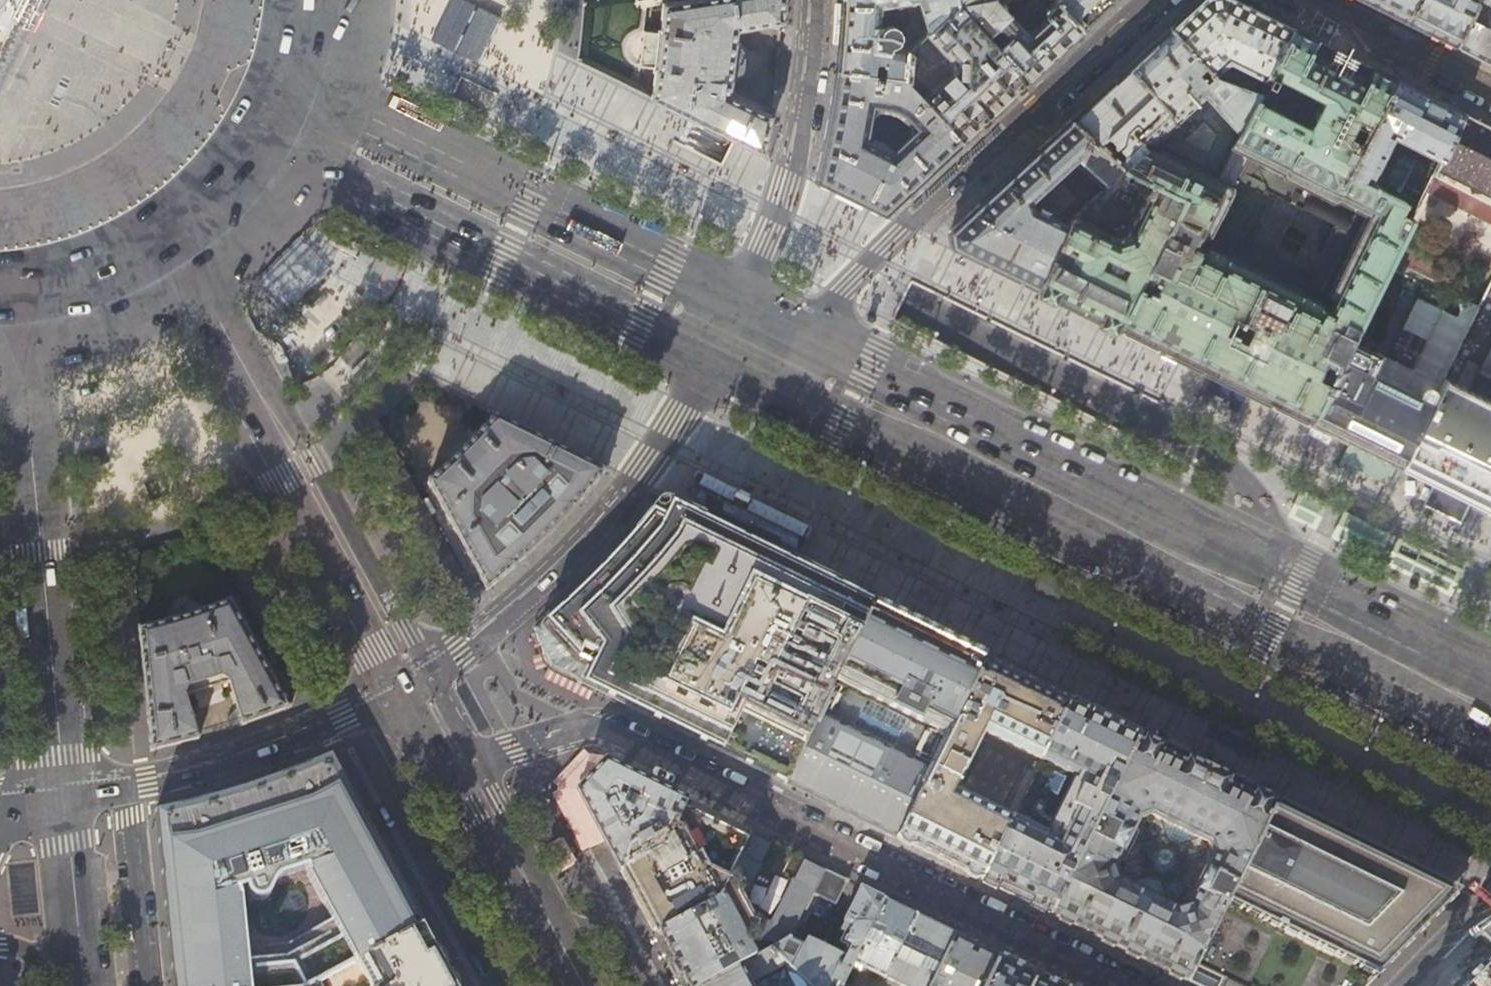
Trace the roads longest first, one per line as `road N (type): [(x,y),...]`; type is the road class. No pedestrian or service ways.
road 1 (primary): [(728,334),(1490,710)]
road 2 (residential): [(1126,985),(606,727),(451,769)]
road 3 (residential): [(728,334),(819,314),(1155,0)]
road 4 (primary): [(21,306),(59,801)]
road 5 (secondary): [(172,254),(408,688)]
road 6 (primary): [(291,120),(728,334)]
road 7 (residential): [(408,688),(527,606),(613,521),(728,334)]
road 8 (residential): [(59,801),(222,769),(408,688)]
road 9 (residential): [(728,334),(786,187),(814,0)]
road 10 (secondary): [(451,769),(566,985)]
road 11 (residential): [(1306,0),(1490,93)]
road 12 (primary): [(59,801),(82,985)]
road 13 (primary): [(172,254),(254,180),(291,120)]
road 14 (primary): [(21,306),(103,287),(172,254)]
road 15 (primary): [(291,120),(315,58),(324,0)]

